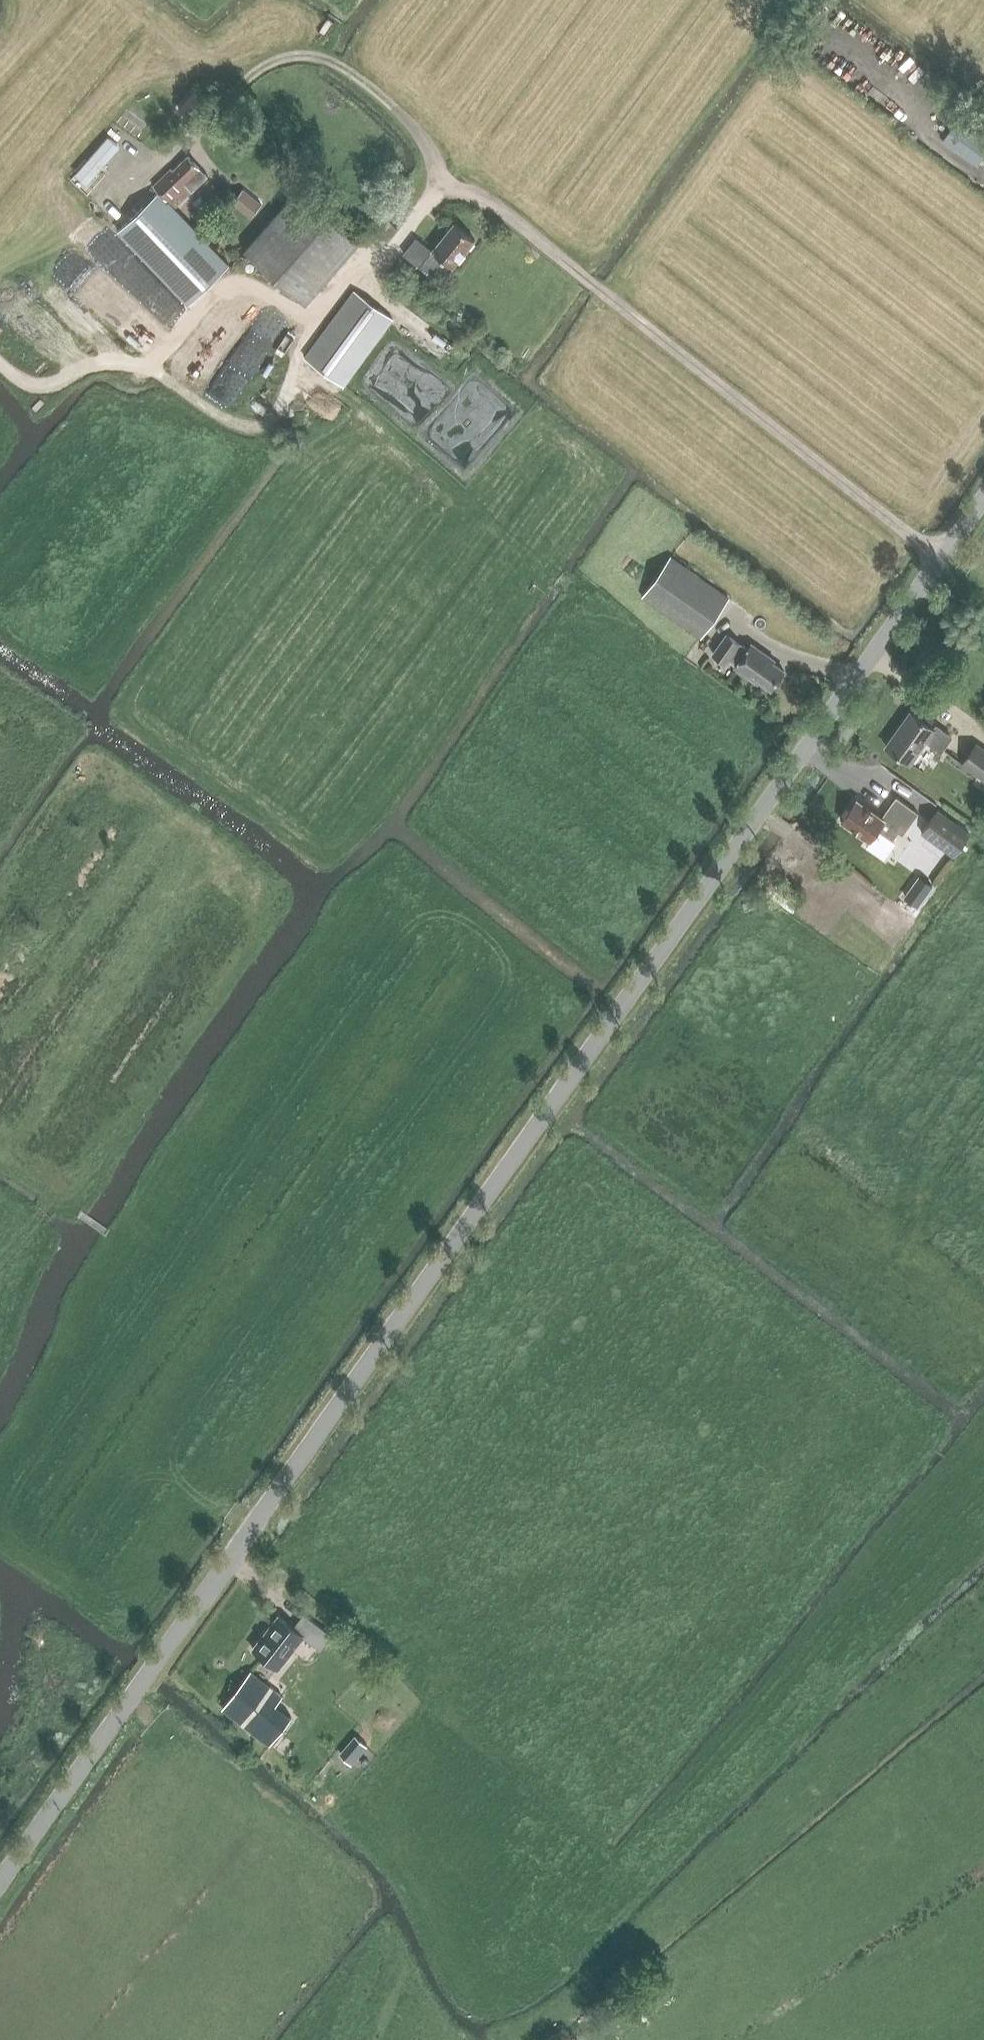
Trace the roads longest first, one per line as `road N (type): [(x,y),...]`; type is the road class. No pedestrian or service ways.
road 1 (tertiary): [(0,1881),(983,493)]

